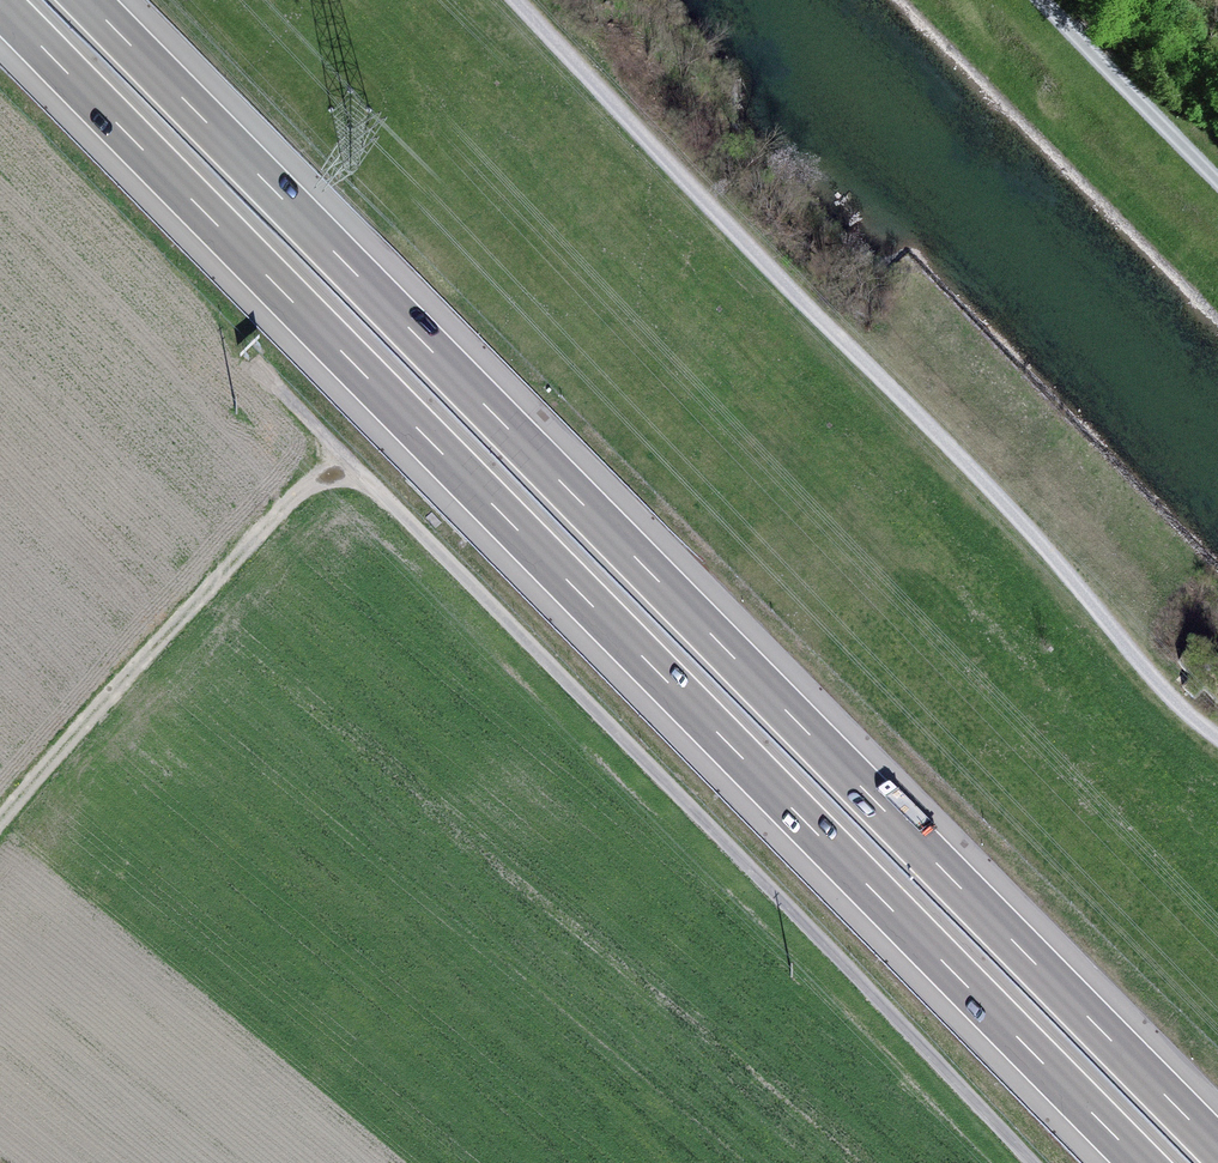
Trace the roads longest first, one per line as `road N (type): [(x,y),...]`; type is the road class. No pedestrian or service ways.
road 1 (motorway): [(0,5),(1140,1162)]
road 2 (motorway): [(1217,1148),(87,0)]
road 3 (track): [(1035,1162),(250,359)]
road 4 (track): [(1217,737),(1162,688),(1047,549),(518,0)]
road 5 (track): [(367,477),(328,476),(298,494),(0,819)]
road 6 (track): [(1217,181),(1044,0)]

